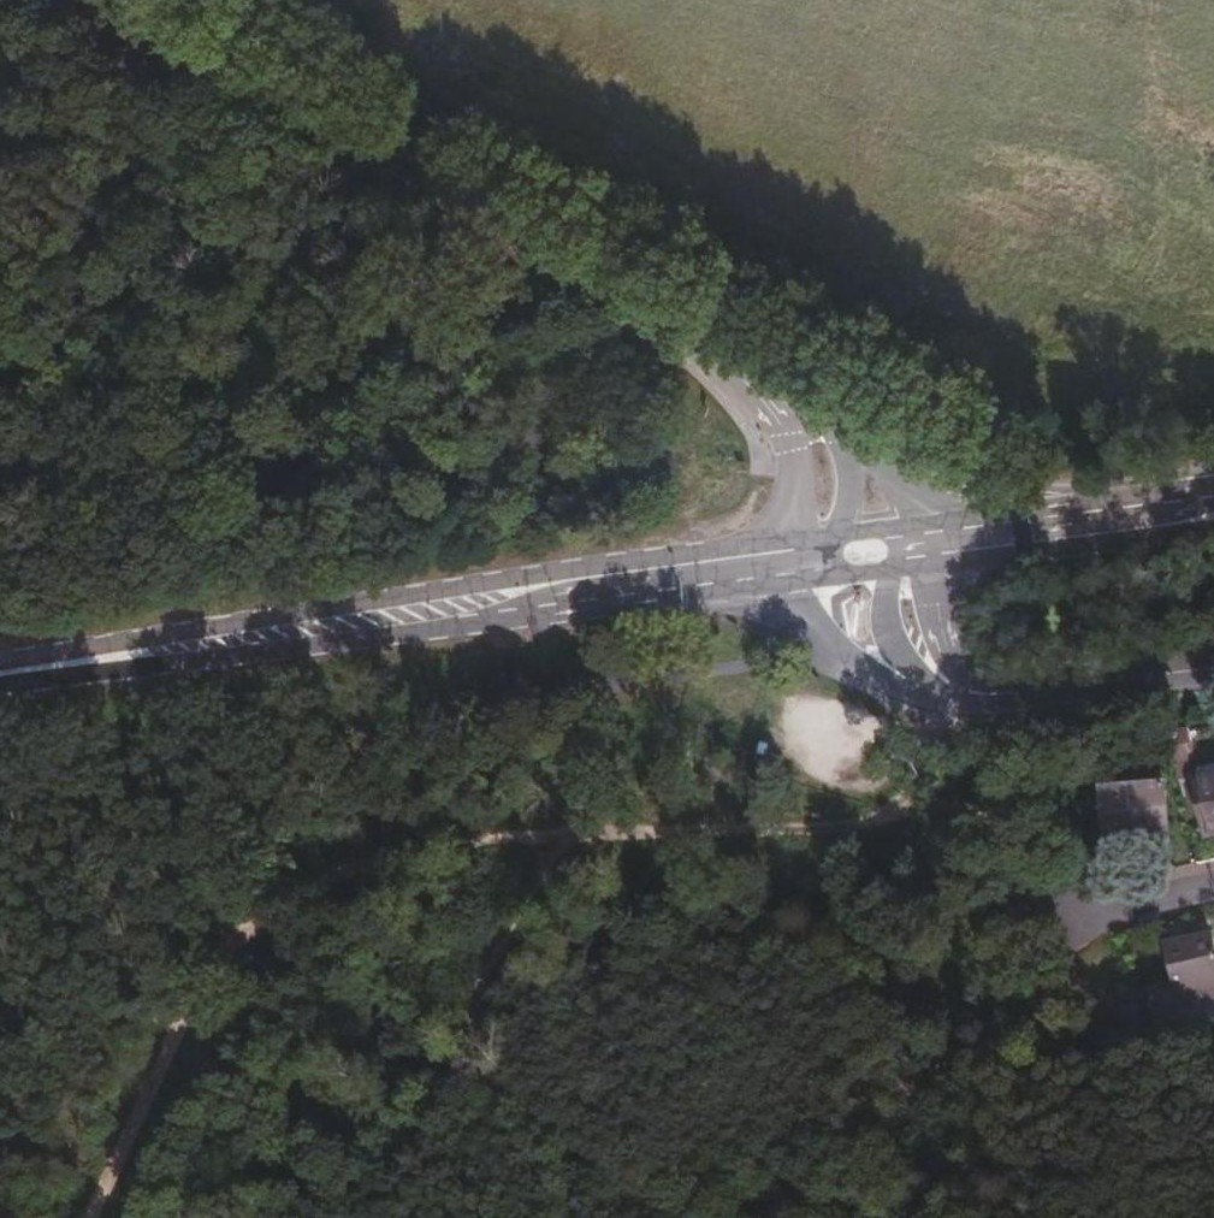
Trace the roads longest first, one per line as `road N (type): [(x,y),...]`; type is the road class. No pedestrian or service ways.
road 1 (secondary): [(0,680),(801,581)]
road 2 (secondary): [(793,537),(0,666)]
road 3 (tertiary): [(738,351),(662,293),(130,0)]
road 4 (track): [(569,832),(504,835),(336,867),(224,937),(188,989),(77,1217)]
road 5 (track): [(975,682),(934,766),(876,820),(569,832)]
road 6 (track): [(576,1217),(579,1152),(473,1041),(471,1016),(494,948),(569,832)]
road 7 (secondary): [(1213,486),(925,521)]
road 8 (secondary): [(931,562),(1213,524)]
road 9 (track): [(471,1016),(432,1100),(350,1217)]
road 10 (tertiary): [(999,702),(1213,670)]
road 11 (tertiary): [(738,351),(788,445),(793,537)]
road 12 (tertiary): [(999,702),(956,658),(940,621),(931,562)]
road 13 (residential): [(1065,915),(1213,881)]
road 14 (tertiary): [(801,581),(837,648),(902,678)]
road 15 (tertiary): [(843,433),(738,351)]
road 16 (tertiary): [(925,521),(892,475),(843,433)]

